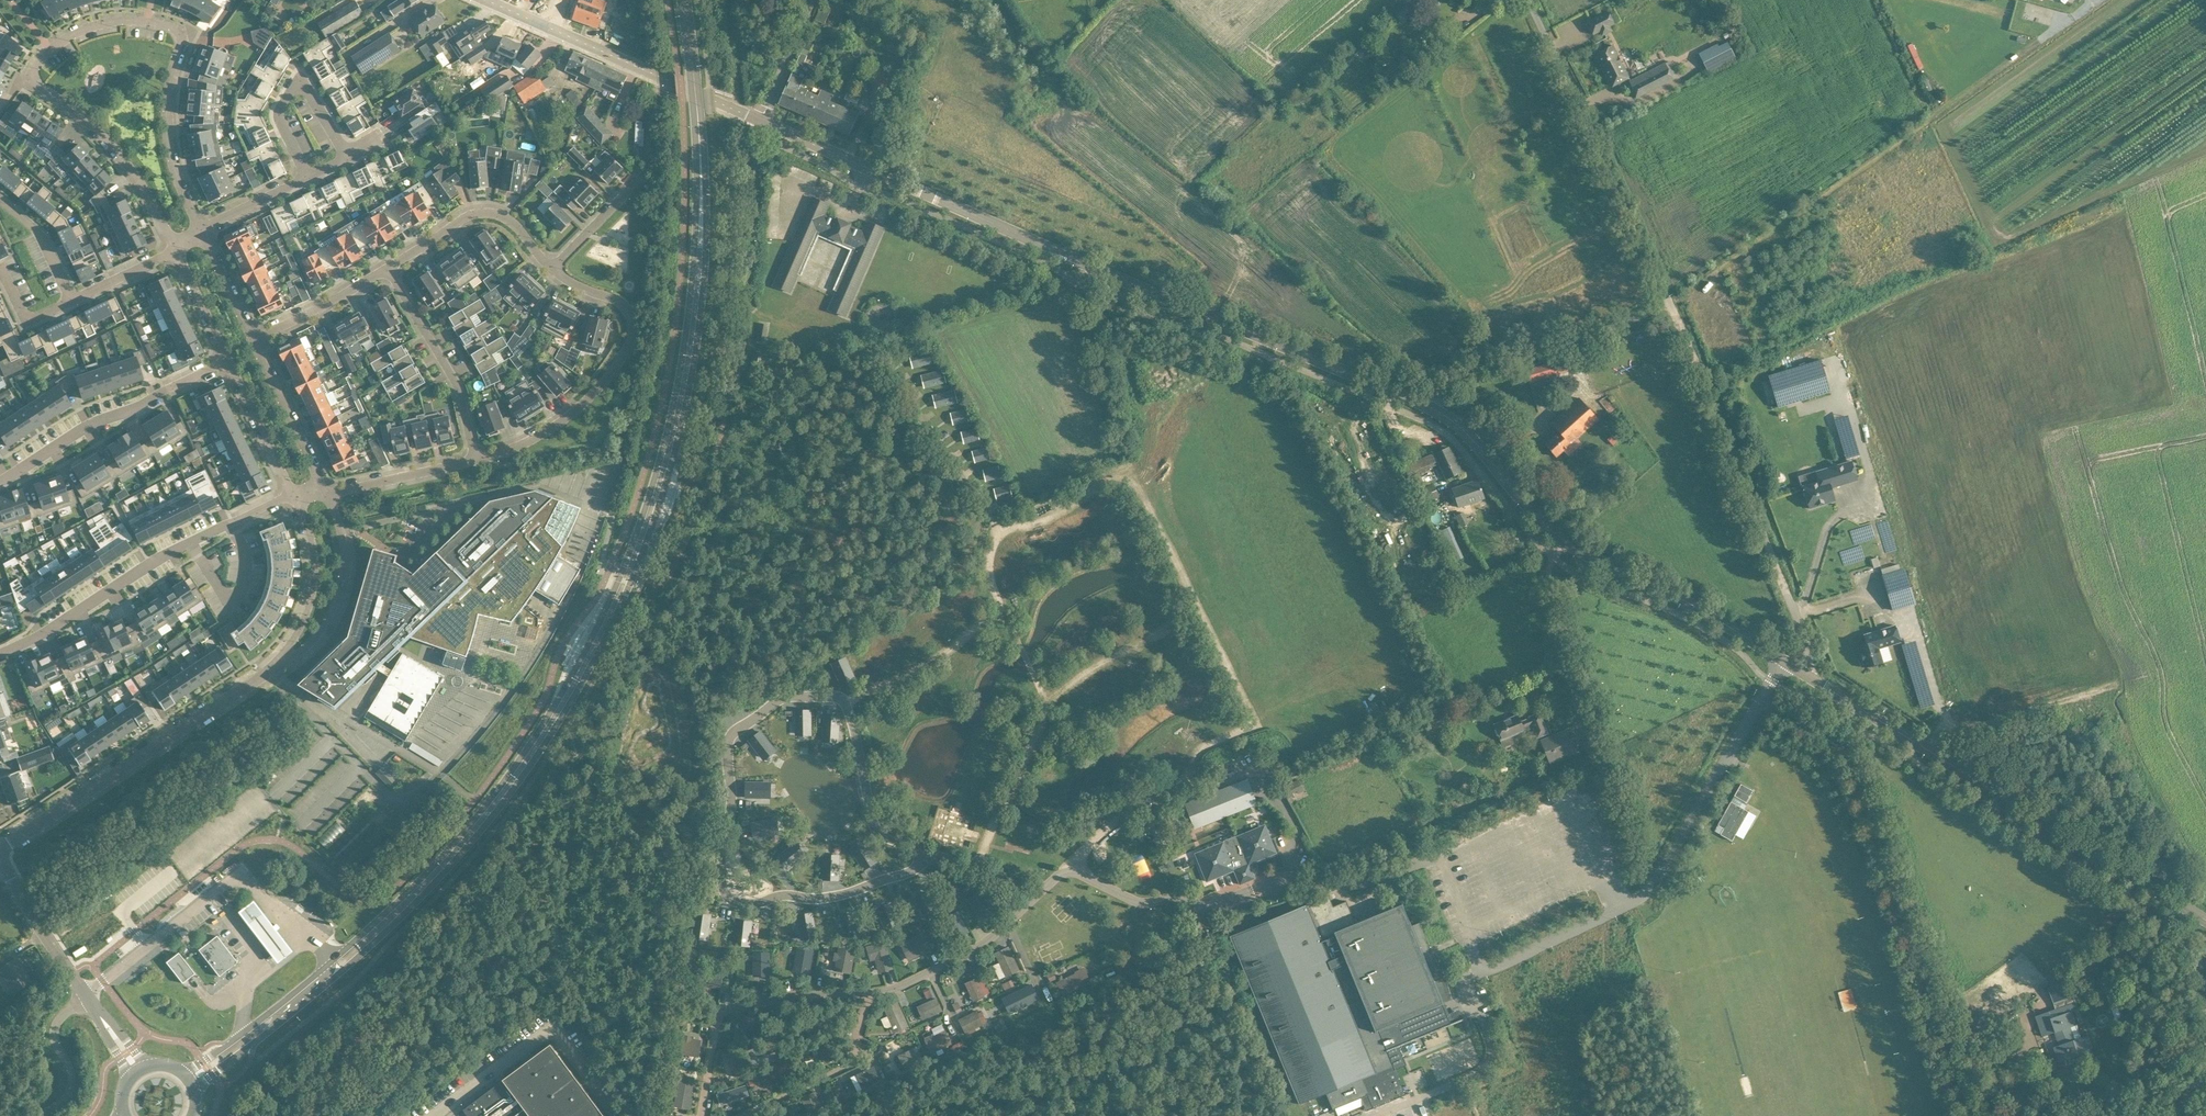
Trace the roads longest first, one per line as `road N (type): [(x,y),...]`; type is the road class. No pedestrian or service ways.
road 1 (secondary): [(331,972),(386,931),(505,799),(607,639),(670,468),(692,373),(704,290),(702,210)]
road 2 (secondary): [(702,210),(660,466),(595,633),(508,774),(331,972)]
road 3 (tertiary): [(1431,407),(761,121)]
road 4 (residential): [(197,231),(166,144),(168,78),(181,40),(176,31),(108,24),(51,49),(33,84),(104,136),(175,251)]
road 5 (unclassified): [(1431,407),(1463,378),(1669,302),(1539,0)]
road 6 (unclassified): [(1971,1115),(1847,751),(1760,700)]
road 7 (tertiary): [(2205,920),(1809,676)]
road 8 (tertiary): [(1781,660),(1564,539),(1455,421),(1431,407)]
road 9 (unclassified): [(1482,972),(1651,888),(1760,700)]
road 10 (track): [(1669,302),(1793,615)]
road 11 (residential): [(0,652),(190,542),(292,494)]
road 12 (residential): [(0,847),(275,668)]
road 13 (residential): [(474,460),(571,413),(630,345),(621,305),(553,267)]
road 14 (tertiary): [(486,0),(761,121)]
road 15 (residential): [(0,481),(87,426),(229,360)]
road 16 (unclassified): [(474,460),(458,385),(387,268)]
road 17 (secondary): [(702,210),(685,0)]
road 18 (residential): [(348,154),(301,77),(278,113),(307,177)]
road 19 (residential): [(275,668),(326,623),(339,594),(341,531),(326,494)]
road 20 (residential): [(553,267),(505,218),(482,214),(387,268)]
road 21 (residential): [(292,494),(313,555),(311,593),(275,668)]
road 22 (unclassified): [(103,980),(247,868)]
road 23 (residential): [(326,494),(252,341)]
road 24 (tertiary): [(86,994),(0,859)]
road 25 (residential): [(86,994),(52,1031),(72,1069),(71,1090),(37,1115)]
road 26 (residential): [(387,268),(252,341)]
road 27 (residential): [(326,494),(474,460)]
road 28 (residential): [(229,360),(292,494)]
road 29 (unclassified): [(553,267),(644,172)]
road 30 (unclassified): [(761,121),(812,0)]
road 31 (residential): [(0,201),(42,237),(73,300)]
road 32 (residential): [(252,341),(197,231)]
road 33 (residential): [(197,231),(307,177)]
road 34 (residential): [(175,251),(229,360)]

